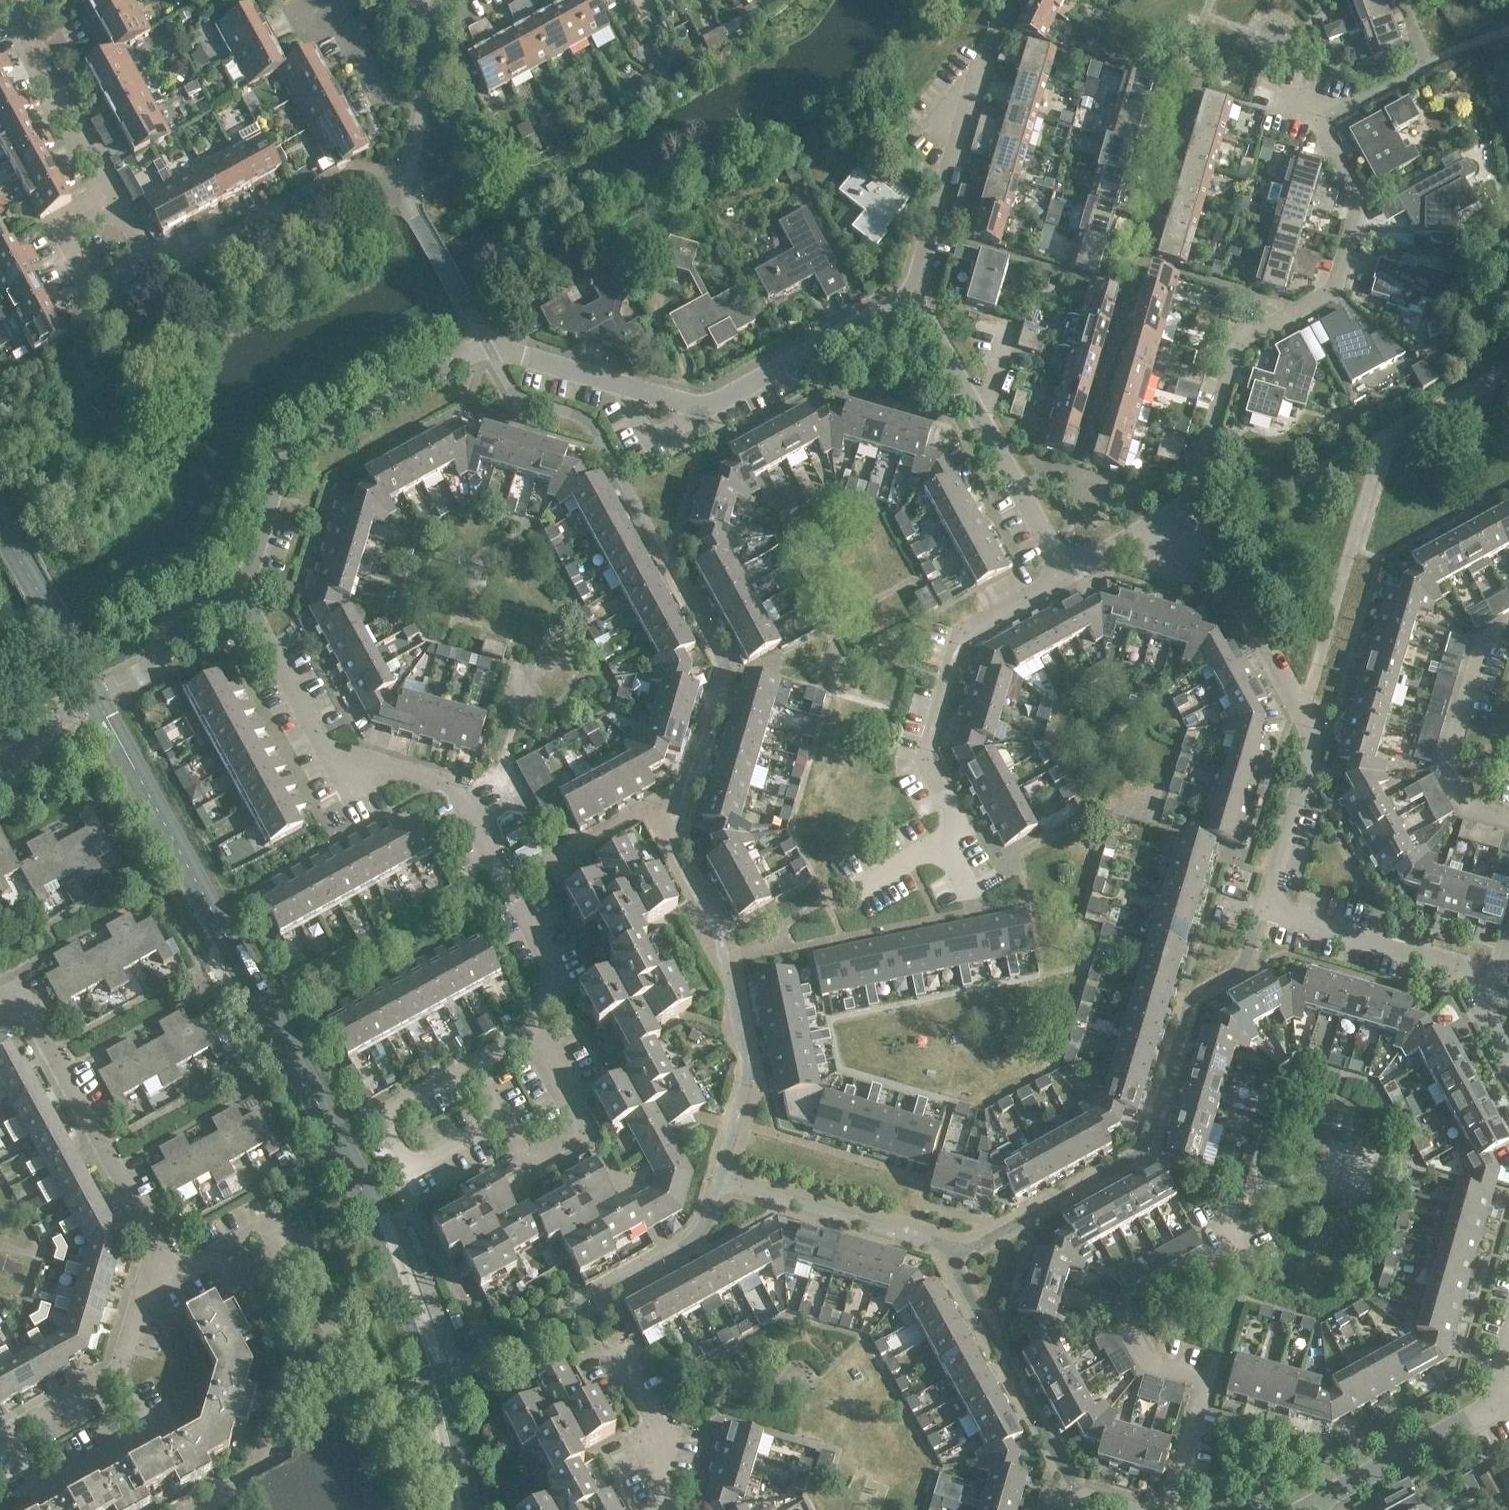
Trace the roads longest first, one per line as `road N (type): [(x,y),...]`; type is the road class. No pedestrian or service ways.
road 1 (tertiary): [(912,300),(704,411),(501,353),(479,355),(293,458),(278,481),(242,602)]
road 2 (tertiary): [(1491,1021),(1460,971),(1278,913),(1274,881),(1315,742),(1186,513)]
road 3 (residential): [(242,602),(329,759),(452,790),(547,961),(529,1043)]
road 4 (residential): [(1186,513),(1236,335),(1337,289),(1362,204),(1320,128)]
road 5 (residential): [(300,200),(199,259),(144,262),(6,0)]
road 6 (residential): [(1066,576),(966,629),(930,761),(963,829),(941,841)]
road 7 (tertiary): [(1066,576),(912,300)]
road 8 (residential): [(157,1247),(35,1022),(0,1005)]
road 9 (residential): [(157,1247),(115,1378),(0,1439)]
road 10 (residential): [(1508,823),(1468,812),(1446,777),(1483,642),(1508,628)]
road 11 (residential): [(983,59),(912,300)]
road 12 (tertiary): [(1310,1509),(1491,1414)]
road 13 (residential): [(295,1268),(272,1228),(173,1277),(157,1247)]
road 14 (tertiary): [(242,602),(182,632),(160,664),(97,697)]
road 15 (tertiary): [(1186,513),(1066,576)]
road 16 (tertiary): [(0,780),(50,728),(97,697)]

